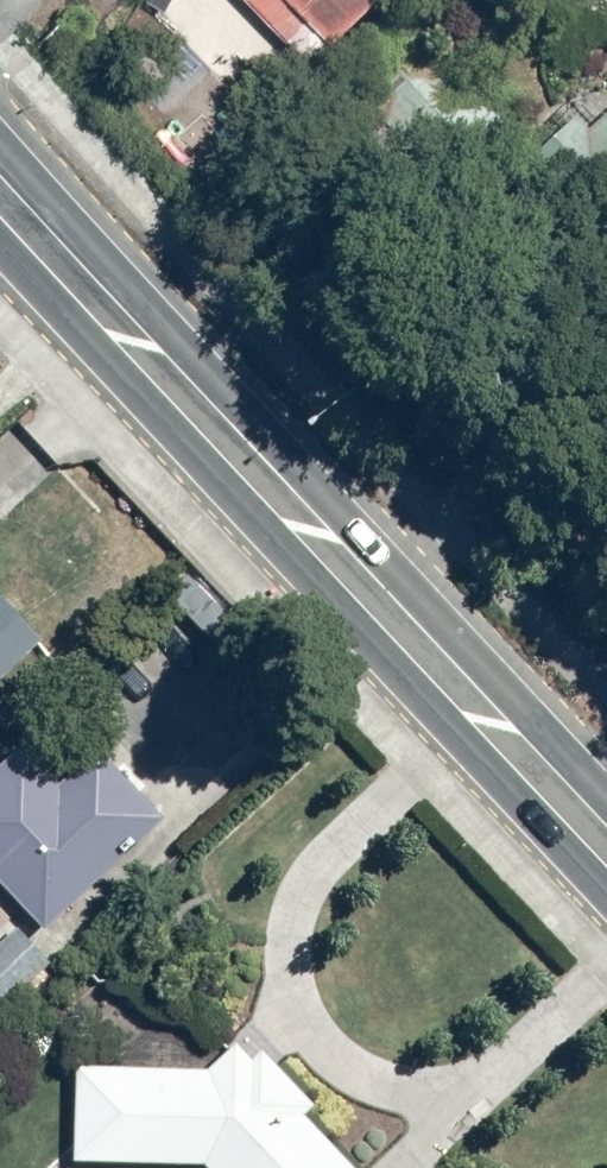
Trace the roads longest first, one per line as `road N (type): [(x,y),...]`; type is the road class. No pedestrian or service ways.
road 1 (secondary): [(0,133),(606,781)]
road 2 (secondary): [(606,921),(0,277)]

